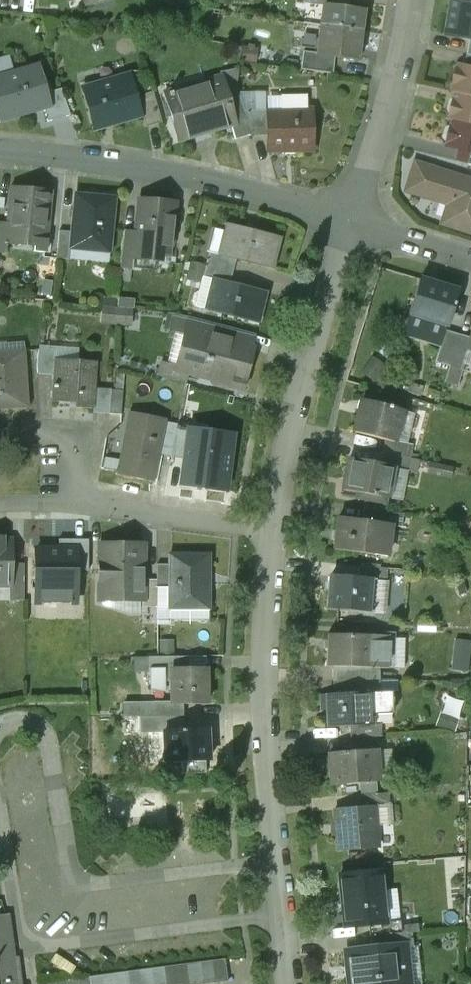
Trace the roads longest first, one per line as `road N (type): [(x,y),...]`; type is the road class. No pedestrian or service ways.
road 1 (residential): [(286,983),(263,681),(273,530)]
road 2 (residential): [(350,222),(175,171),(0,150)]
road 3 (residential): [(273,530),(302,382),(350,222)]
road 4 (residential): [(350,222),(409,0)]
road 5 (residential): [(73,503),(273,530)]
road 6 (residential): [(73,503),(77,434),(0,434)]
road 7 (residential): [(470,259),(350,222)]

